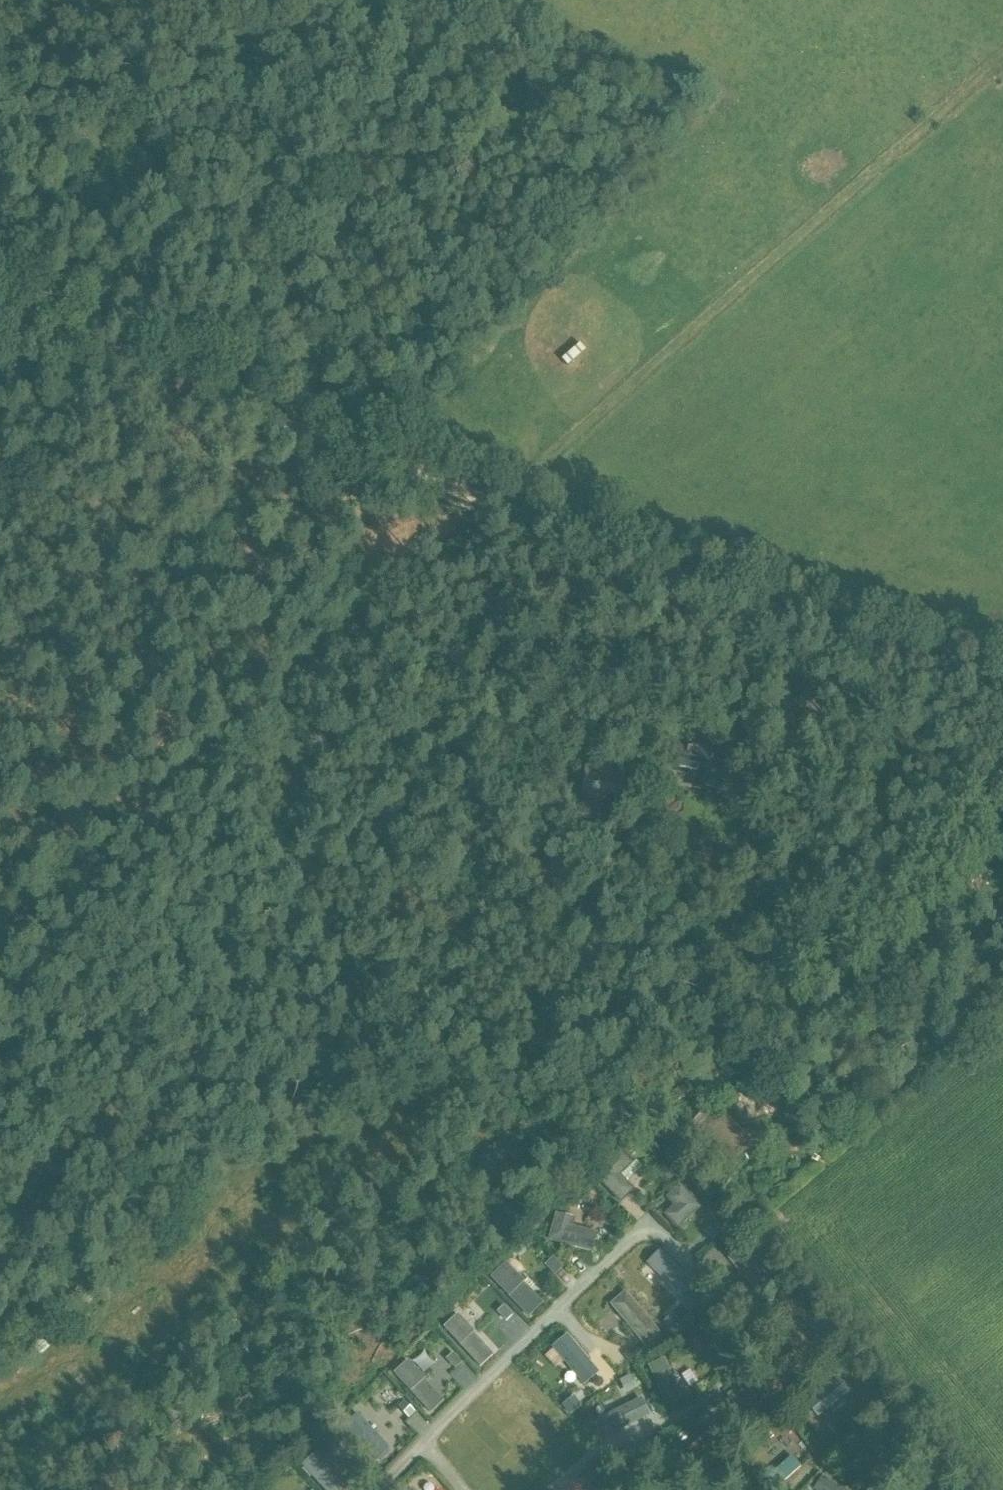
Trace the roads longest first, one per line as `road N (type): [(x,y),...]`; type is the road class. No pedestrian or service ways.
road 1 (track): [(0,952),(1002,56)]
road 2 (track): [(0,317),(1002,700)]

